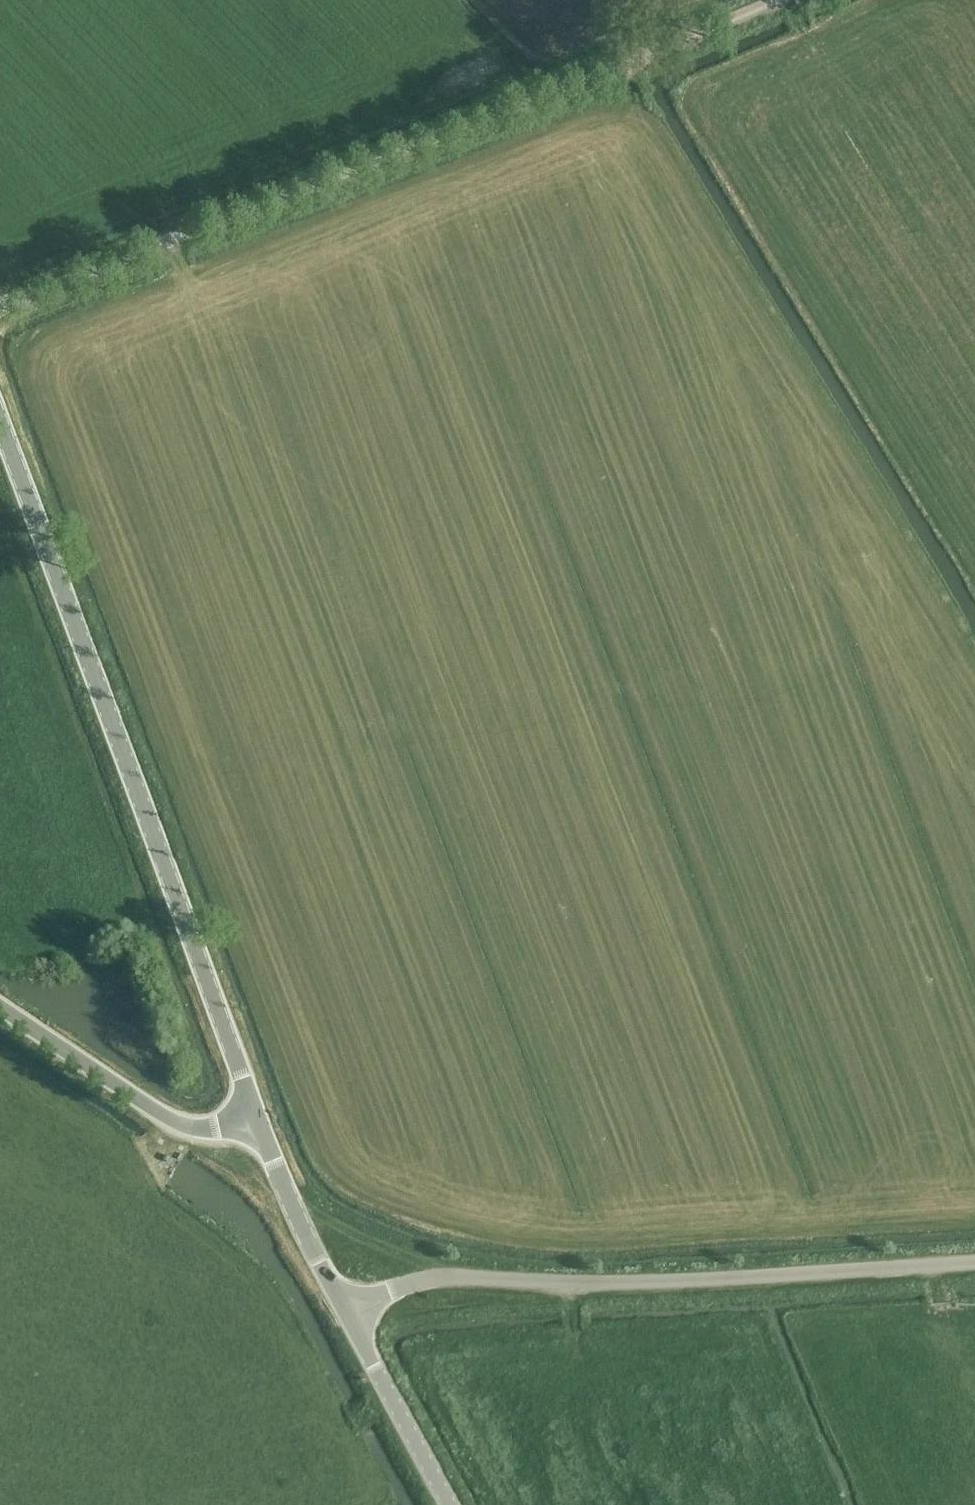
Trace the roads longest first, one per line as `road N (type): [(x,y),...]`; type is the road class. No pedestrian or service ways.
road 1 (unclassified): [(0,308),(473,124),(760,0)]
road 2 (unclassified): [(257,1120),(121,718),(0,414)]
road 3 (unclassified): [(342,1304),(447,1277),(615,1283),(974,1263)]
road 4 (unclassified): [(0,1009),(161,1115),(195,1128),(257,1120)]
road 5 (unclassified): [(451,1504),(342,1304)]
road 6 (unclassified): [(342,1304),(257,1120)]

